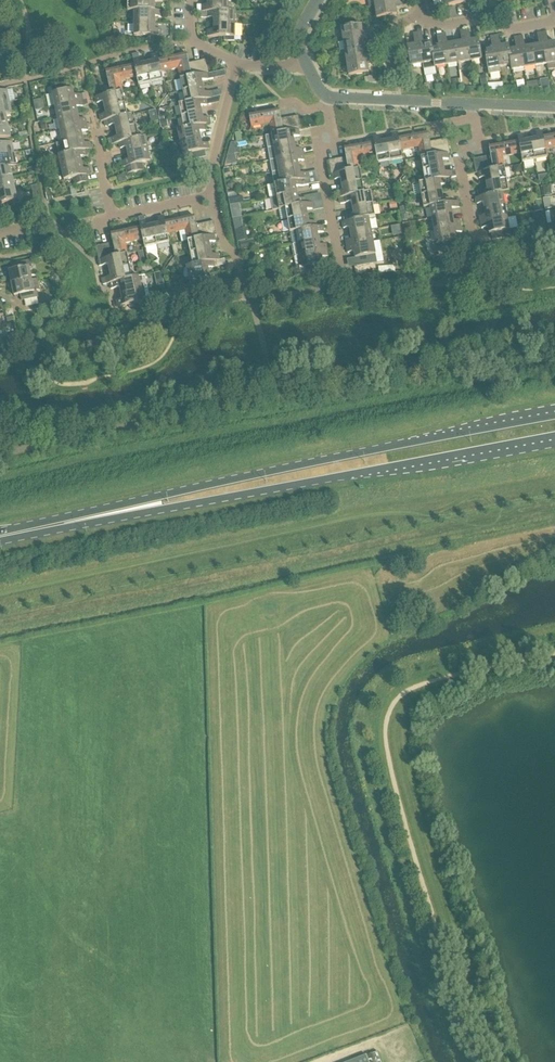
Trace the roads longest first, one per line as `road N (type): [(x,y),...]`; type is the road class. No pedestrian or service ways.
road 1 (primary): [(554,416),(0,535)]
road 2 (primary): [(0,541),(554,436)]
road 3 (residential): [(327,104),(321,162),(342,267)]
road 4 (residential): [(473,104),(328,96)]
road 5 (residential): [(212,194),(237,64)]
road 6 (residential): [(474,116),(477,139),(461,167),(474,242)]

